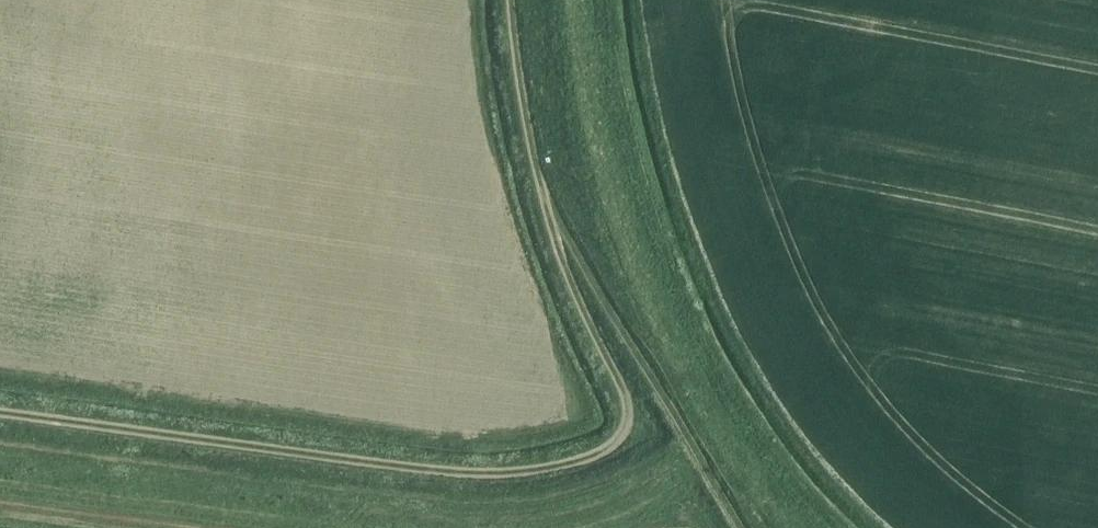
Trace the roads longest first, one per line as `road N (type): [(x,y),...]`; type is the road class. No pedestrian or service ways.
road 1 (track): [(0,410),(470,467),(524,471),(598,456),(624,433),(628,402),(546,207)]
road 2 (track): [(546,207),(737,527)]
road 3 (track): [(594,0),(597,98),(634,207)]
road 4 (track): [(503,0),(546,207)]

